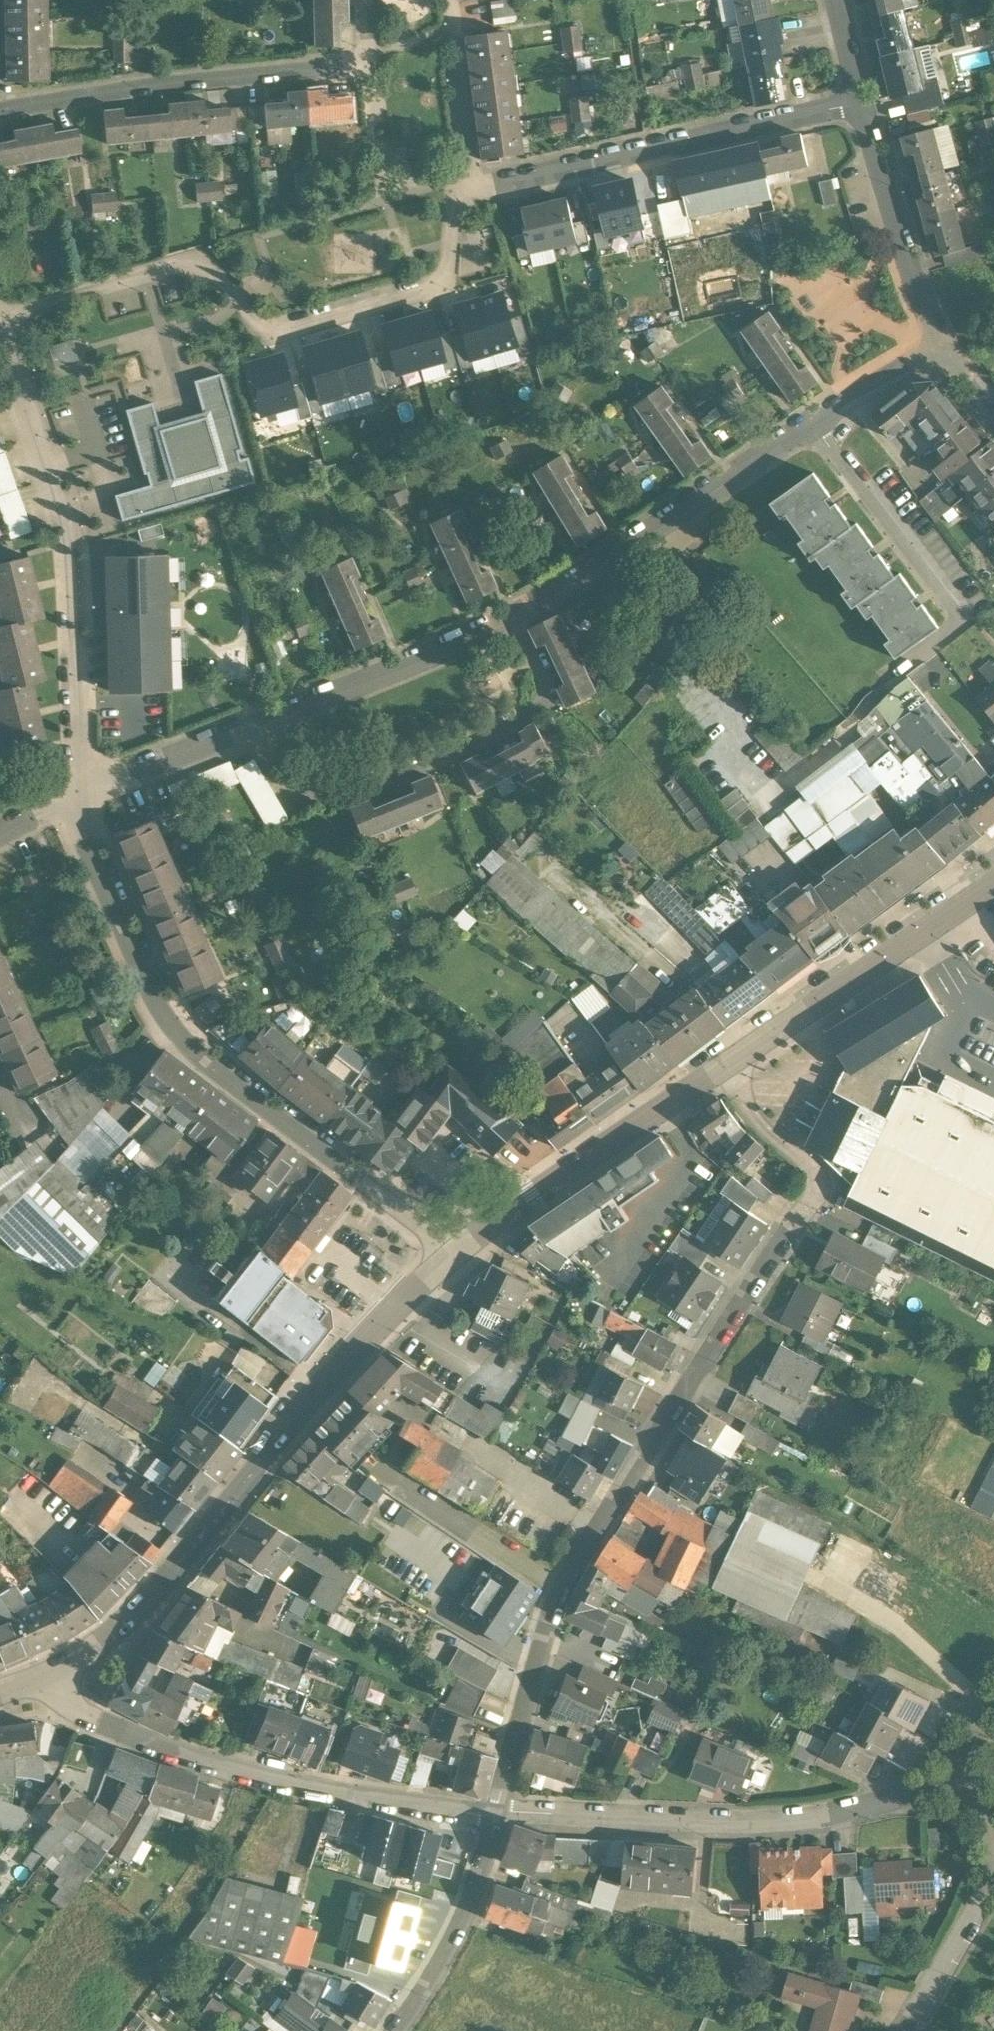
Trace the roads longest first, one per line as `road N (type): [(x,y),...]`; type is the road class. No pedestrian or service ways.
road 1 (residential): [(858,107),(458,192),(446,280),(261,335),(196,262),(0,315)]
road 2 (residential): [(497,1815),(519,1712),(571,1565),(817,1188),(718,1072)]
road 3 (residential): [(454,1252),(206,1066),(144,978),(79,792)]
road 4 (secondary): [(53,1672),(155,1595),(354,1351),(454,1252)]
road 5 (residential): [(53,1672),(64,1699),(88,1719),(152,1749),(288,1786),(497,1815)]
road 6 (residential): [(497,1815),(706,1826),(795,1822),(895,1801),(976,1796)]
road 7 (residential): [(79,792),(72,540),(64,493),(0,335)]
road 8 (residential): [(256,722),(280,775),(314,797),(348,803),(547,708),(549,682),(514,617)]
road 9 (residential): [(367,64),(202,77),(0,109)]
road 10 (residential): [(810,427),(514,617)]
road 11 (secondary): [(718,1072),(993,888)]
road 12 (secondary): [(454,1252),(718,1072)]
road 13 (residential): [(514,617),(256,722)]
road 14 (residential): [(858,107),(939,349)]
road 15 (residential): [(810,427),(959,624)]
road 16 (residential): [(394,2030),(460,1931),(497,1815)]
road 17 (residential): [(256,722),(79,792)]
road 18 (residential): [(907,2030),(993,1871)]
road 19 (residential): [(939,349),(810,427)]

